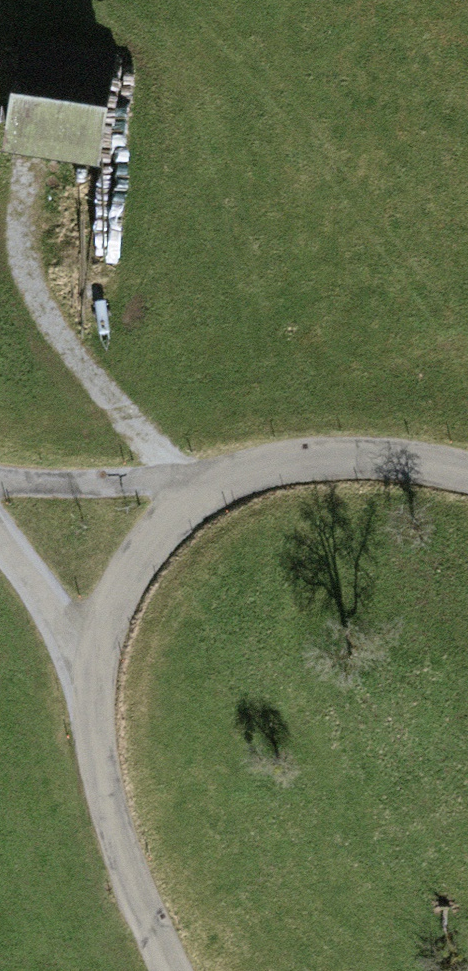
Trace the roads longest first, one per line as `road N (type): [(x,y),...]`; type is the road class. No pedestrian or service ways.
road 1 (unclassified): [(177,970),(113,812),(84,661)]
road 2 (unclassified): [(226,479),(356,459),(467,473)]
road 3 (unclassified): [(84,661),(112,595),(158,529),(226,479)]
road 4 (unclassified): [(0,484),(88,488),(226,479)]
road 5 (unclassified): [(0,526),(84,661)]

